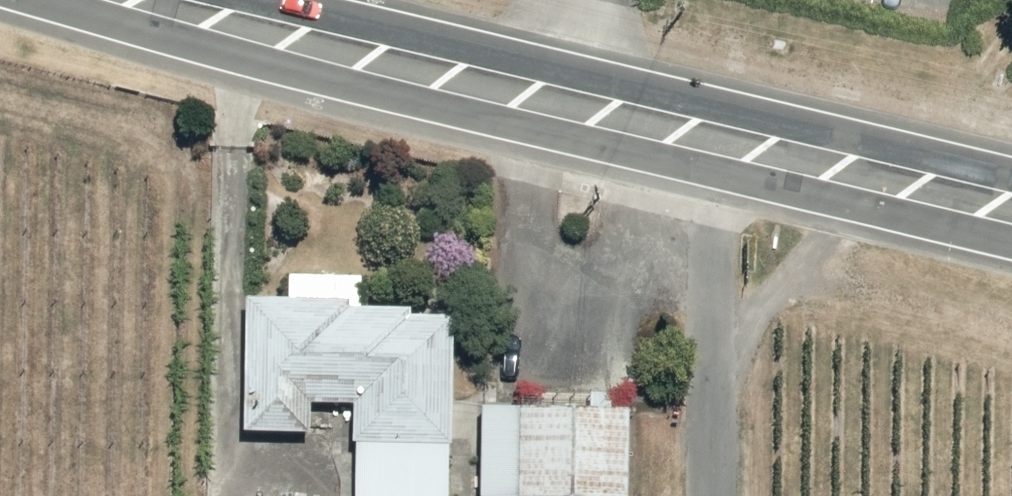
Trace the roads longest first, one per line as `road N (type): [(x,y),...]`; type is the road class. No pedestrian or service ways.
road 1 (secondary): [(1011,247),(142,41),(39,0)]
road 2 (secondary): [(275,0),(1011,176)]

